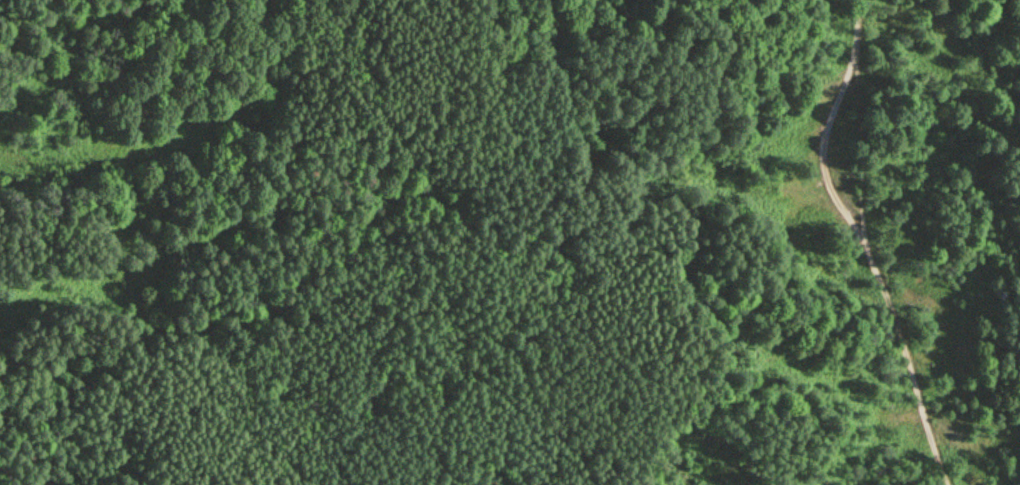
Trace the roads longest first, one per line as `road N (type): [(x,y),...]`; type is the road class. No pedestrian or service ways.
road 1 (track): [(947,484),(880,271),(823,161),(857,59),(853,0)]

